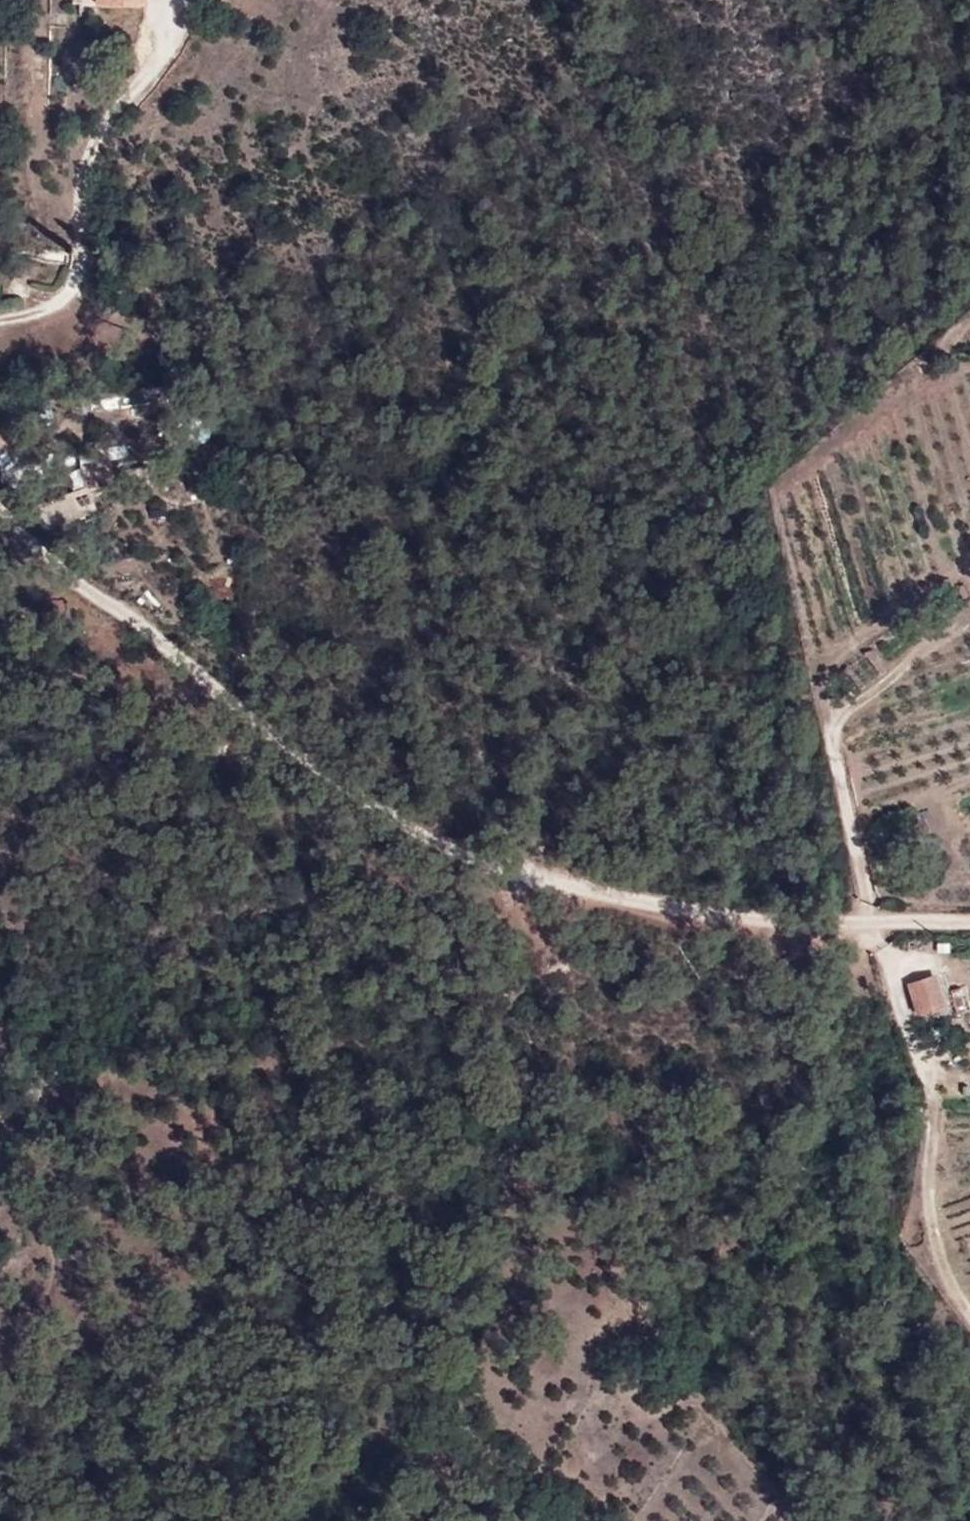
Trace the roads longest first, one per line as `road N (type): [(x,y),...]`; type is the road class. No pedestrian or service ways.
road 1 (track): [(969,927),(852,924),(534,882),(404,828),(0,490)]
road 2 (track): [(0,314),(66,290),(85,176),(146,79)]
road 3 (track): [(871,925),(927,1082)]

